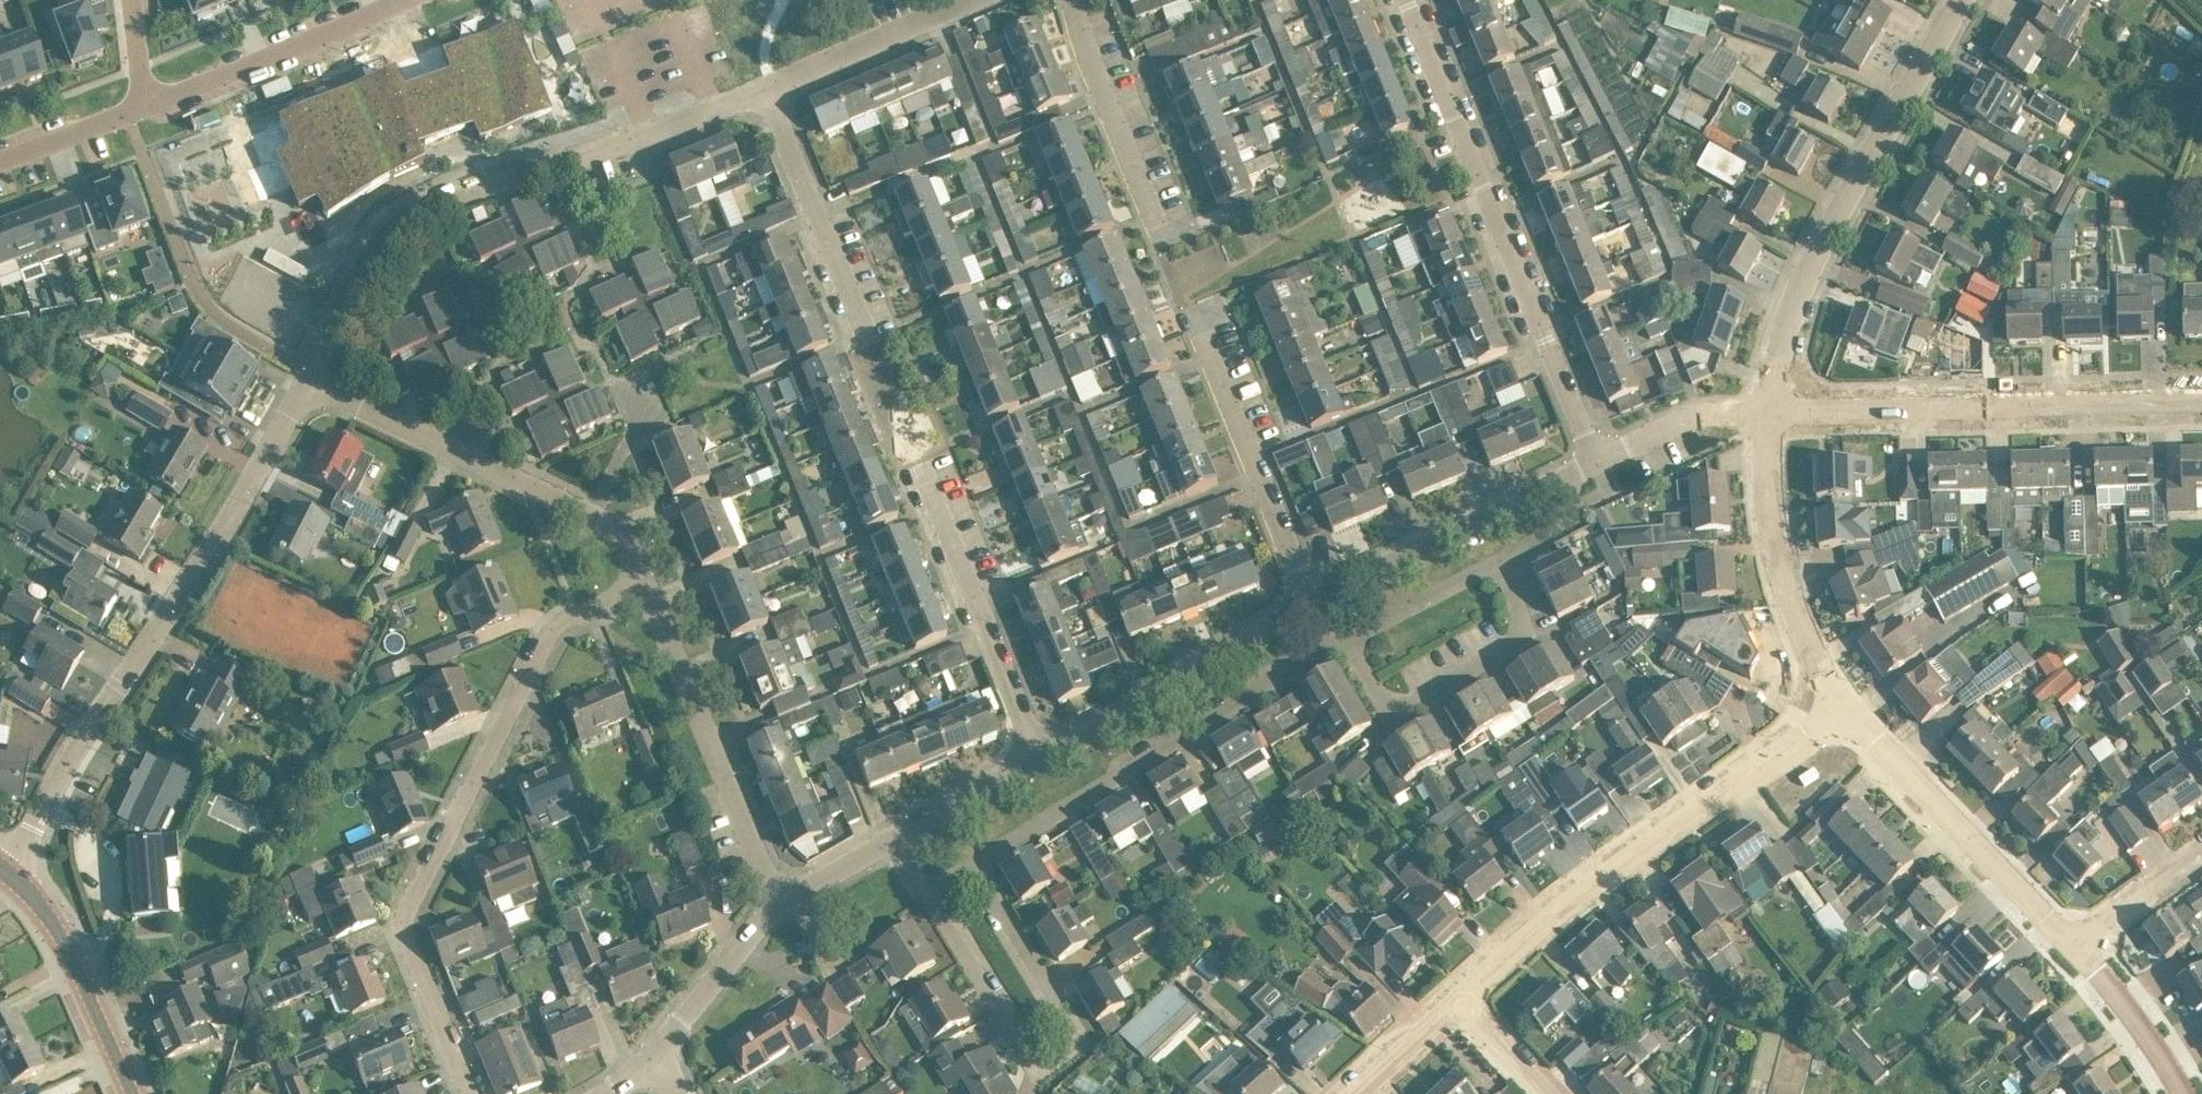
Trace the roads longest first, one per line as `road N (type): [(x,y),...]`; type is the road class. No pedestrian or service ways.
road 1 (residential): [(471,1093),(404,937),(403,917),(546,638),(568,618),(644,586)]
road 2 (residential): [(308,384),(360,276),(396,225),(451,193),(766,88)]
road 3 (residential): [(1,867),(308,384)]
road 4 (residential): [(1594,461),(1407,0)]
road 5 (residential): [(1458,999),(1565,901),(1838,705)]
road 6 (tertiary): [(1772,414),(1791,313),(1817,250),(1962,0)]
road 7 (residential): [(979,868),(1074,1022),(1062,1056),(1032,1060),(928,900)]
road 8 (residential): [(1772,414),(2201,401)]
road 9 (residential): [(979,868),(1341,646)]
road 10 (residential): [(776,903),(644,586)]
road 11 (tertiary): [(2073,947),(1838,705)]
road 12 (residential): [(1034,757),(914,458)]
road 13 (residential): [(1034,757),(1312,597)]
road 14 (residential): [(595,517),(308,384)]
road 15 (residential): [(1312,597),(1191,310)]
road 16 (residential): [(1341,646),(1370,694),(1398,708),(1413,703),(1521,635),(1502,560)]
road 17 (tertiary): [(1838,705),(1814,667),(1776,552),(1772,414)]
road 18 (residential): [(144,106),(401,0)]
road 19 (residential): [(1312,597),(1557,479)]
road 20 (residential): [(867,338),(766,88)]
road 21 (secondary): [(1,867),(38,901),(71,954),(133,1093)]
road 22 (residential): [(1167,245),(1085,52),(1072,0)]
road 23 (residential): [(766,88),(972,0)]
road 24 (residential): [(656,1057),(776,903)]
road 25 (residential): [(1594,461),(1698,416),(1772,414)]
road 26 (tertiary): [(2184,1093),(2149,1038),(2073,947)]
road 27 (residential): [(1341,646),(1502,560)]
road 28 (residential): [(895,838),(1034,757)]
road 29 (residential): [(2073,947),(2201,857)]
road 30 (residential): [(0,160),(144,106)]
road 31 (residential): [(595,517),(637,432),(620,386)]
road 32 (residential): [(1351,1093),(1458,999)]
road 33 (residential): [(776,903),(895,838)]
road 34 (residential): [(1547,1093),(1458,999)]

